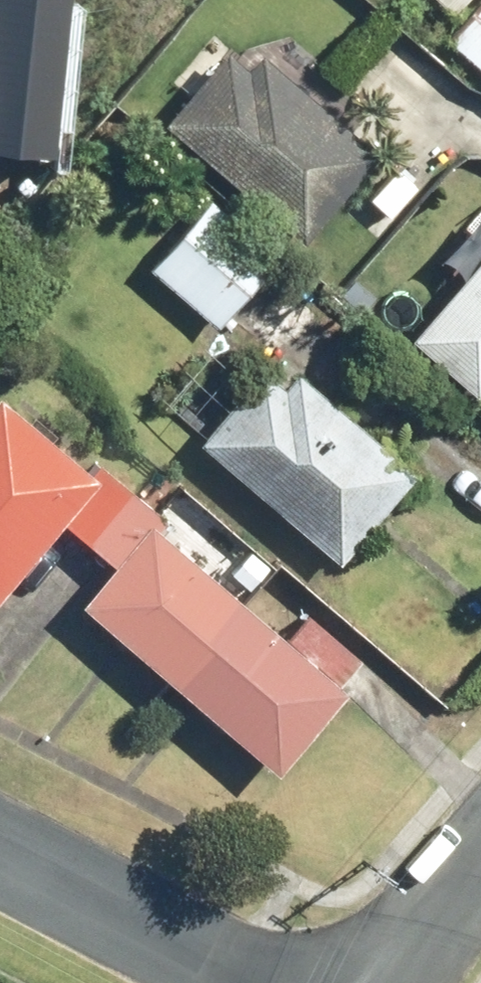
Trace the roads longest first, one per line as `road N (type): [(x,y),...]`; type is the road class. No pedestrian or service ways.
road 1 (residential): [(0,839),(256,982)]
road 2 (residential): [(480,856),(372,982)]

